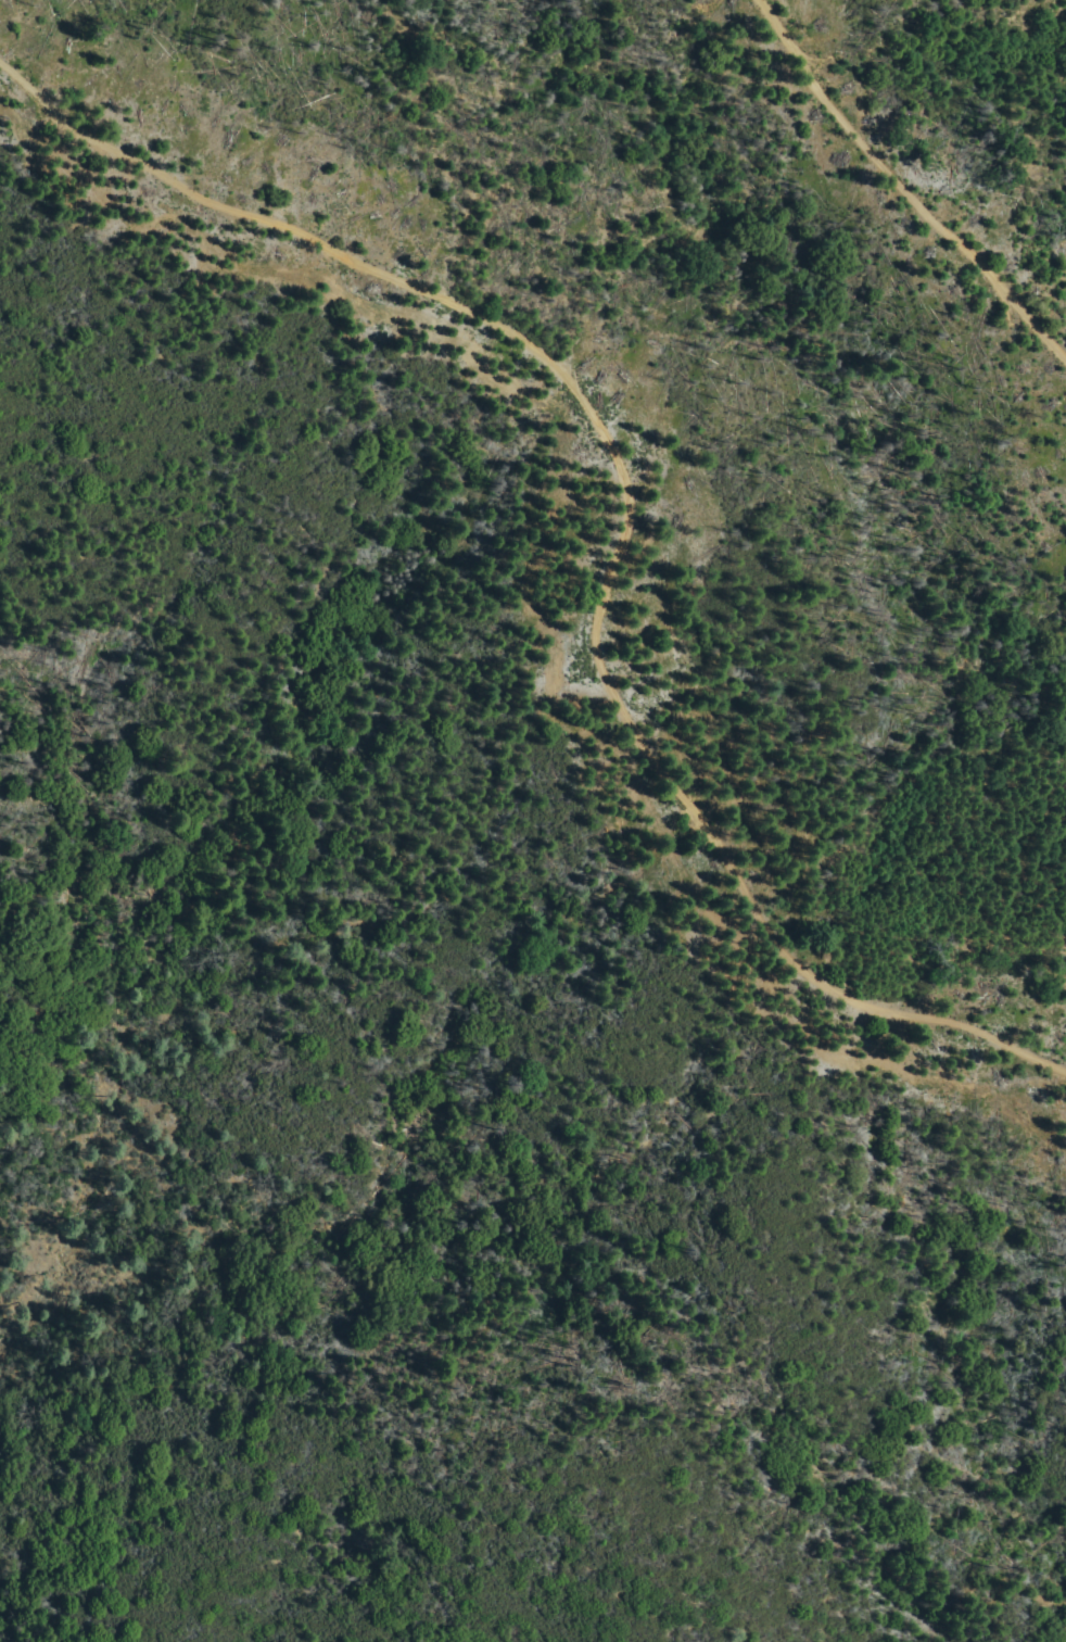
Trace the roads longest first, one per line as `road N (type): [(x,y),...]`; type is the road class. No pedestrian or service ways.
road 1 (residential): [(1065,1070),(953,1021),(855,1002),(818,984),(777,947),(736,871),(602,675),(593,630),(631,514),(631,490),(594,405),(557,359),(480,313),(98,139),(0,58)]
road 2 (residential): [(1065,358),(841,109),(760,0)]

